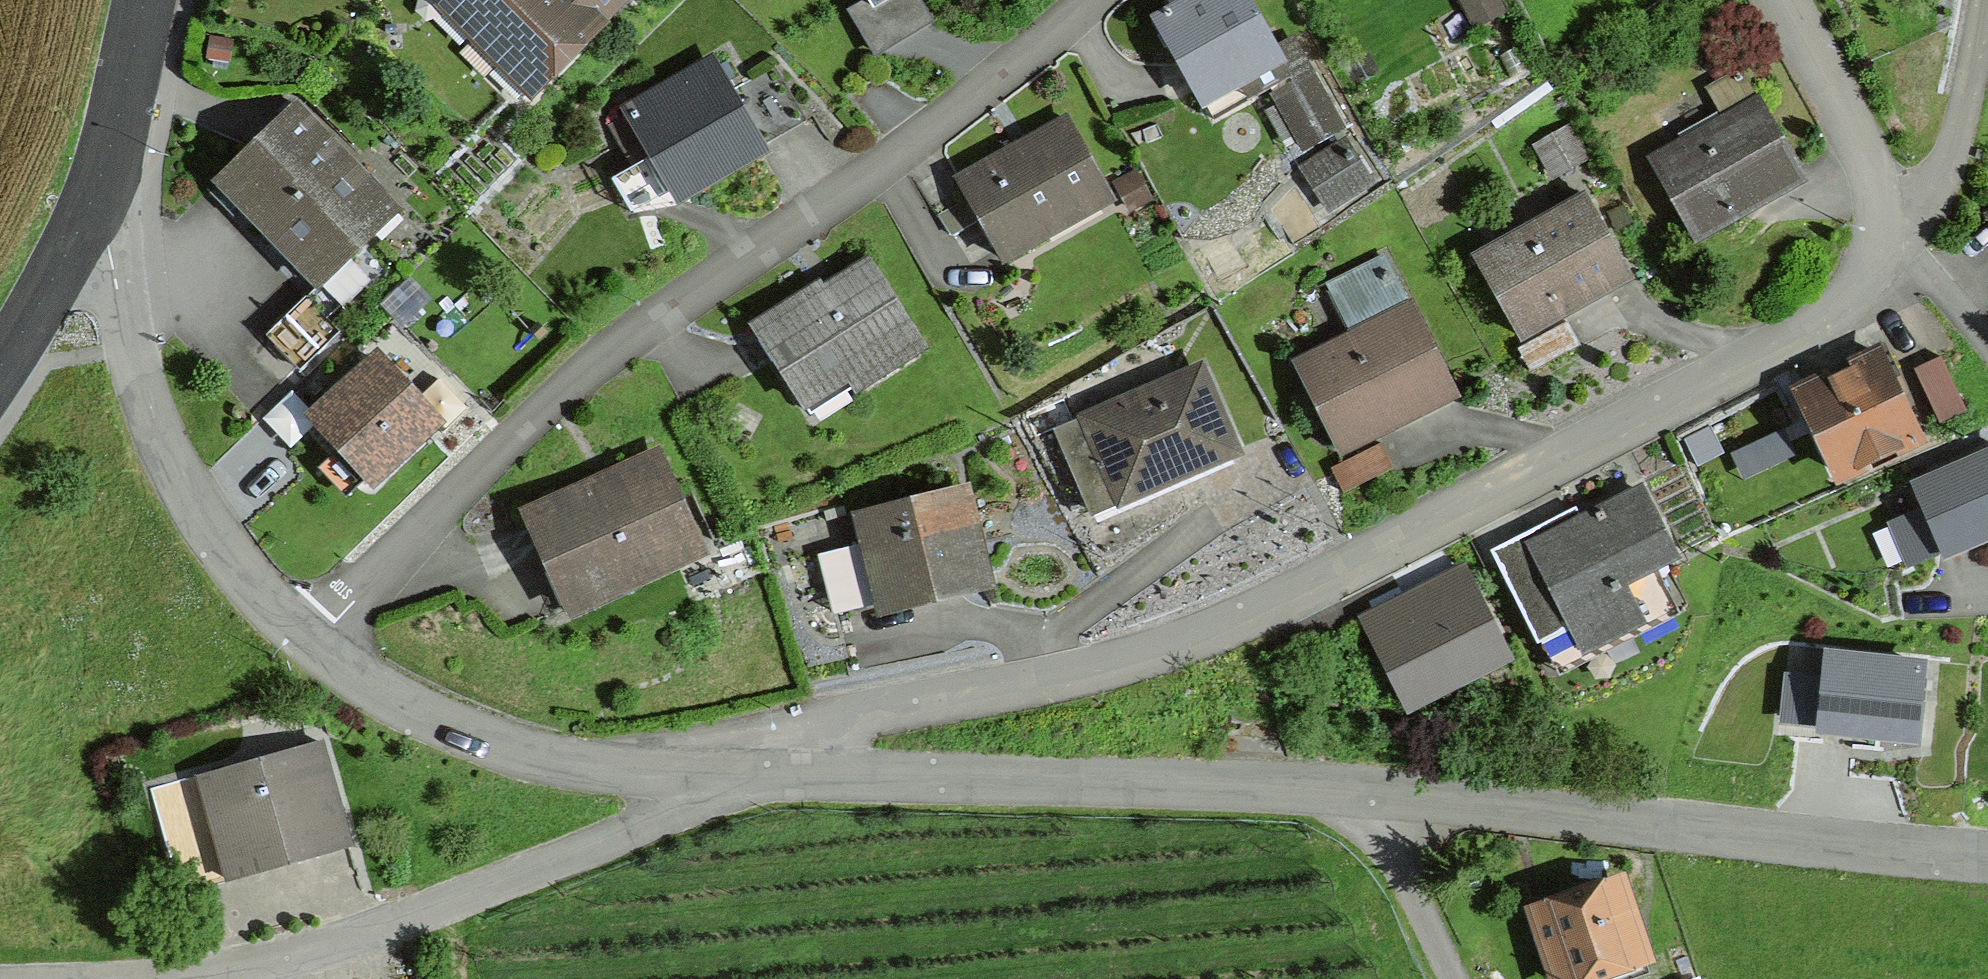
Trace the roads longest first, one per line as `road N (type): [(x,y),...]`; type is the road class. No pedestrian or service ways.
road 1 (residential): [(1872,242),(1867,278),(1849,307),(1803,345),(1326,585),(1194,645),(795,741),(773,774)]
road 2 (residential): [(773,774),(1393,795),(1987,857)]
road 3 (residential): [(1115,0),(980,114),(597,375),(309,643)]
road 4 (residential): [(247,978),(375,946),(645,828),(695,772)]
road 5 (residential): [(83,226),(113,262),(163,453),(214,540),(309,643)]
road 6 (residential): [(309,643),(387,699),(481,743),(591,770),(695,772)]
road 7 (residential): [(1872,242),(1912,213),(1964,118),(1987,1)]
road 8 (residential): [(1770,0),(1853,153),(1872,242)]
road 9 (tertiary): [(145,0),(83,226)]
road 10 (tertiary): [(83,226),(0,368)]

